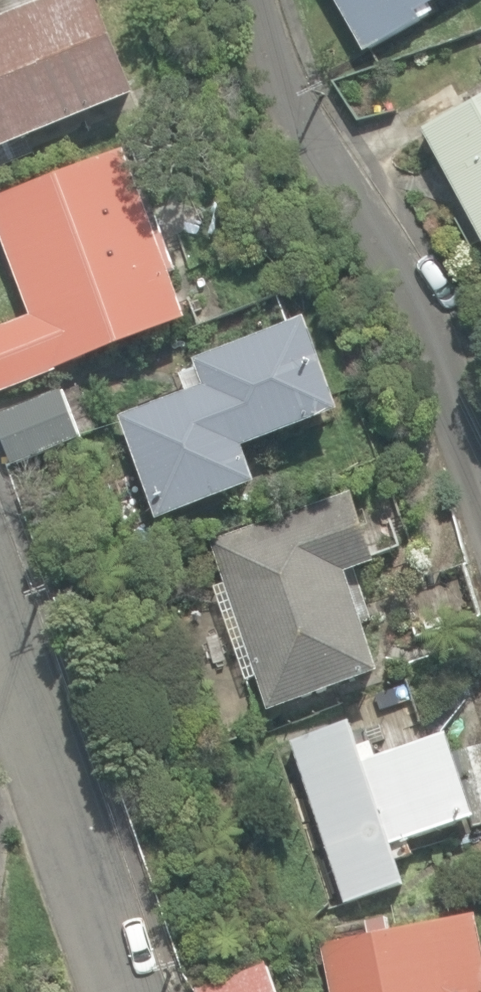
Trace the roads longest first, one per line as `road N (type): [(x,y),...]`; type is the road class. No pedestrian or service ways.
road 1 (residential): [(480,471),(449,382),(326,142),(274,0)]
road 2 (residential): [(119,991),(0,642)]

